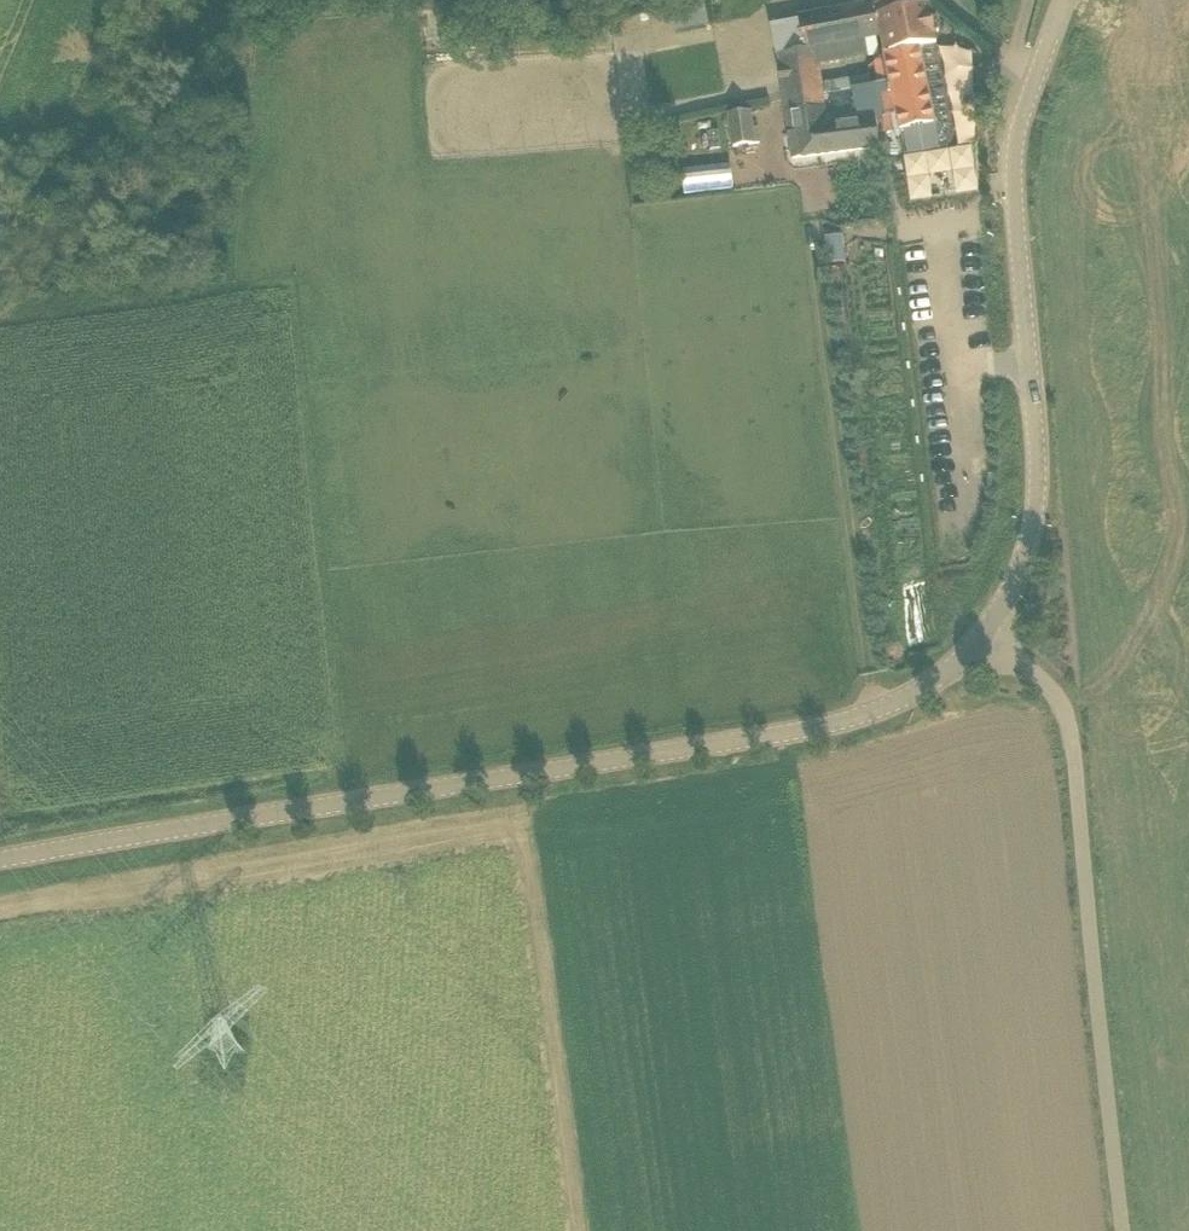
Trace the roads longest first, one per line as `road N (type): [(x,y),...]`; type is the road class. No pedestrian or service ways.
road 1 (tertiary): [(0,860),(817,728),(933,683),(983,638)]
road 2 (tertiary): [(983,638),(1016,581),(1032,532),(1039,473),(1014,151),(1067,0)]
road 3 (unclassified): [(1125,1230),(1071,731),(1060,700),(983,638)]
road 4 (track): [(785,0),(760,24),(780,178),(809,196)]

